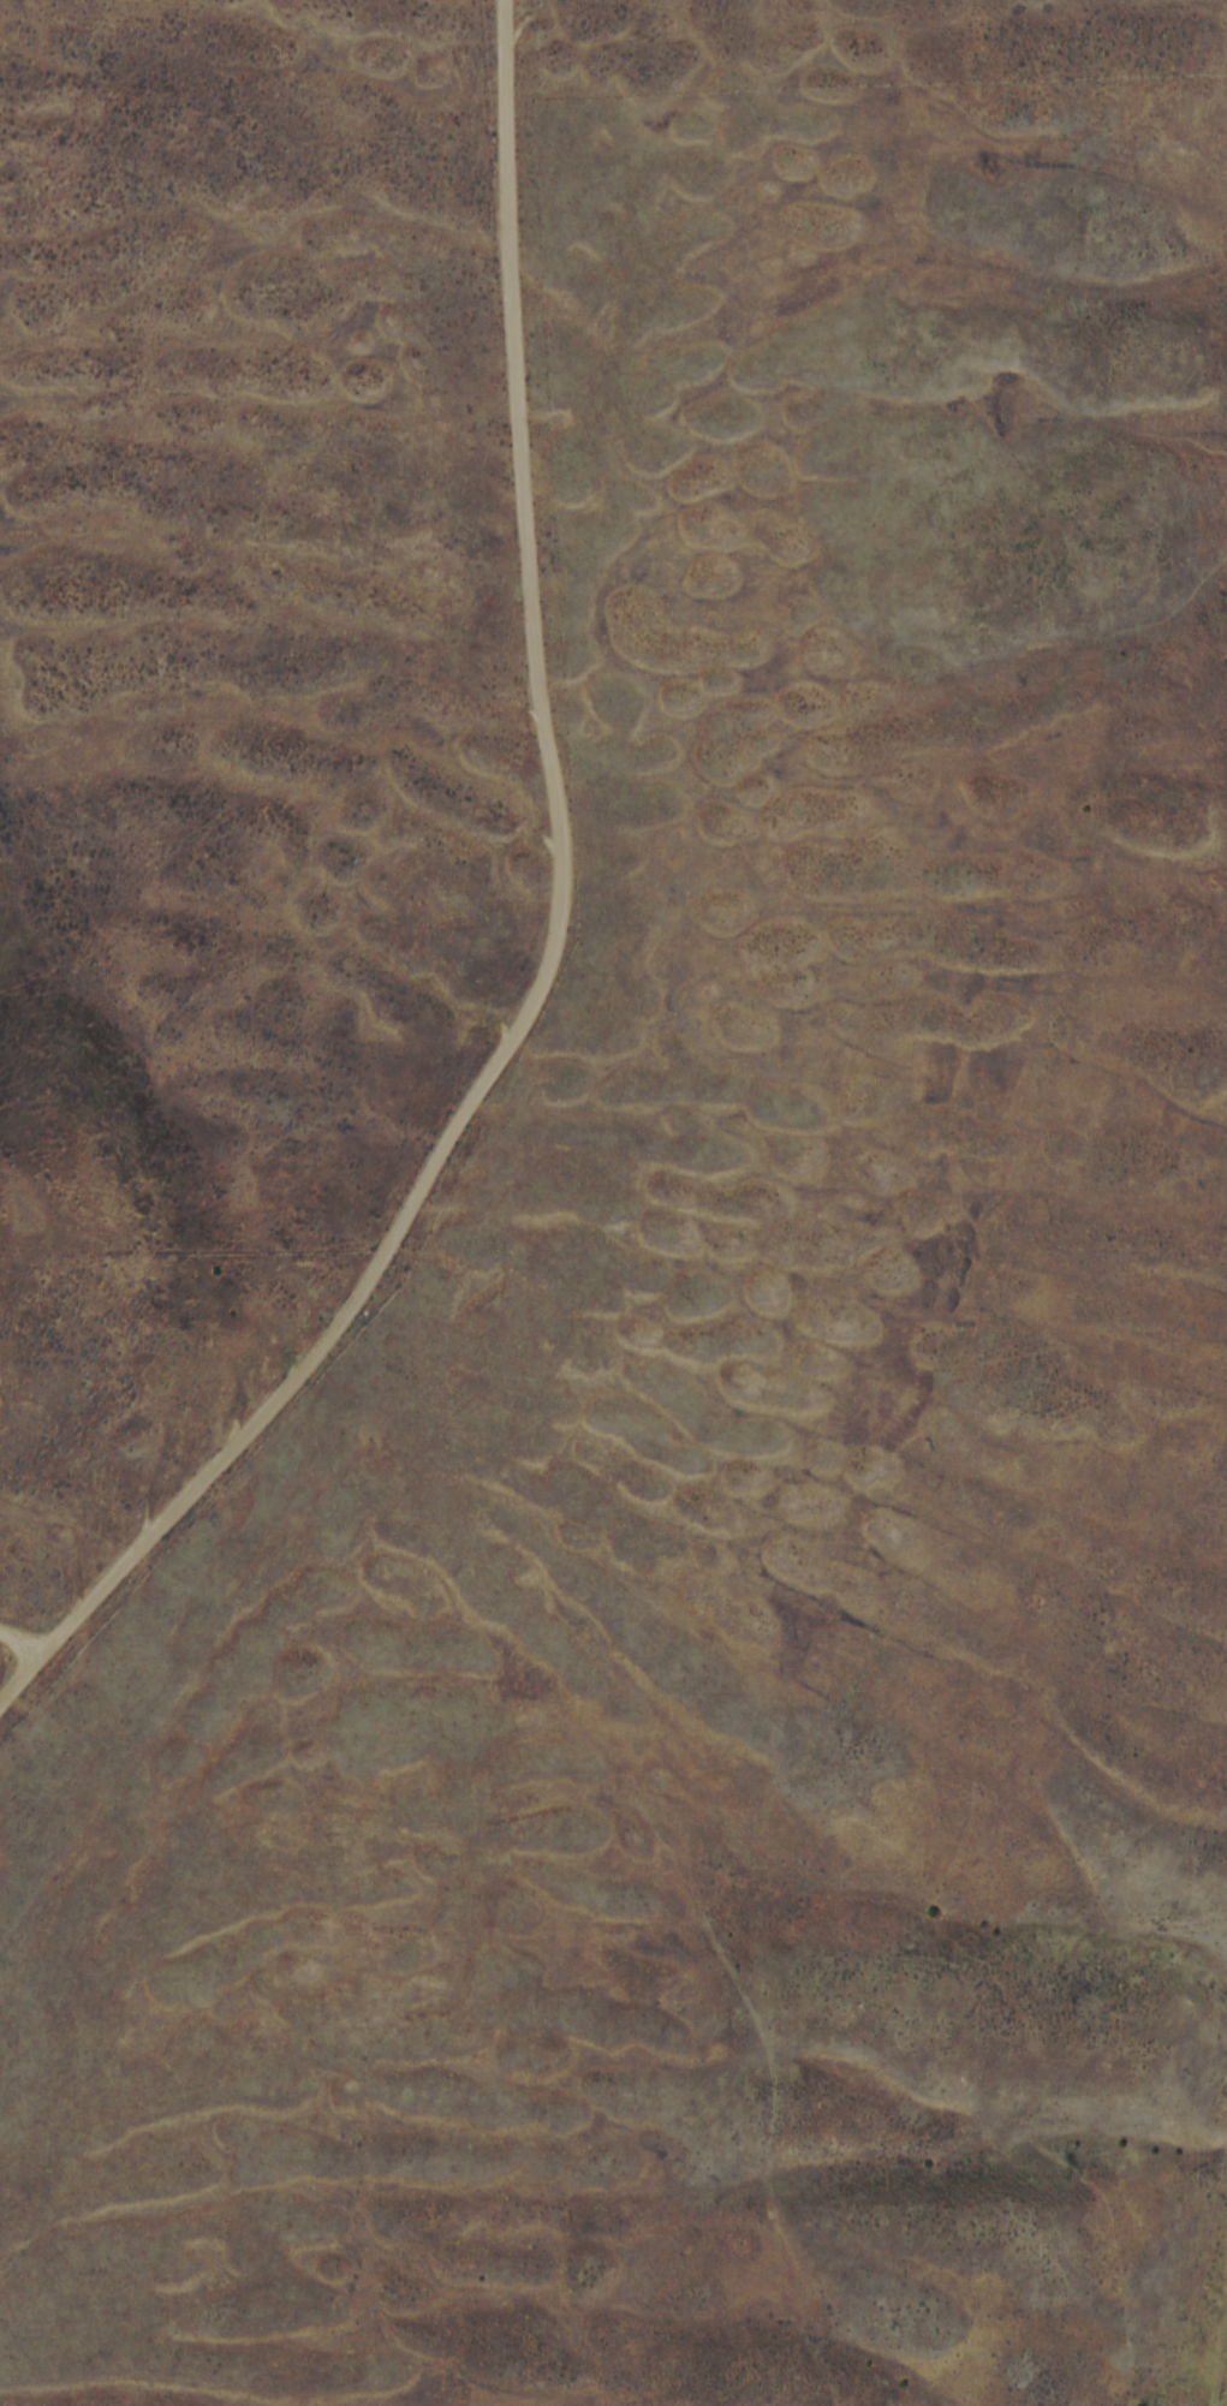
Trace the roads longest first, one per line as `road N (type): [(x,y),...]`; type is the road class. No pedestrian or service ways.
road 1 (residential): [(0,1698),(344,1311),(526,1010),(553,940),(559,810),(530,605),(520,459),(507,0)]

